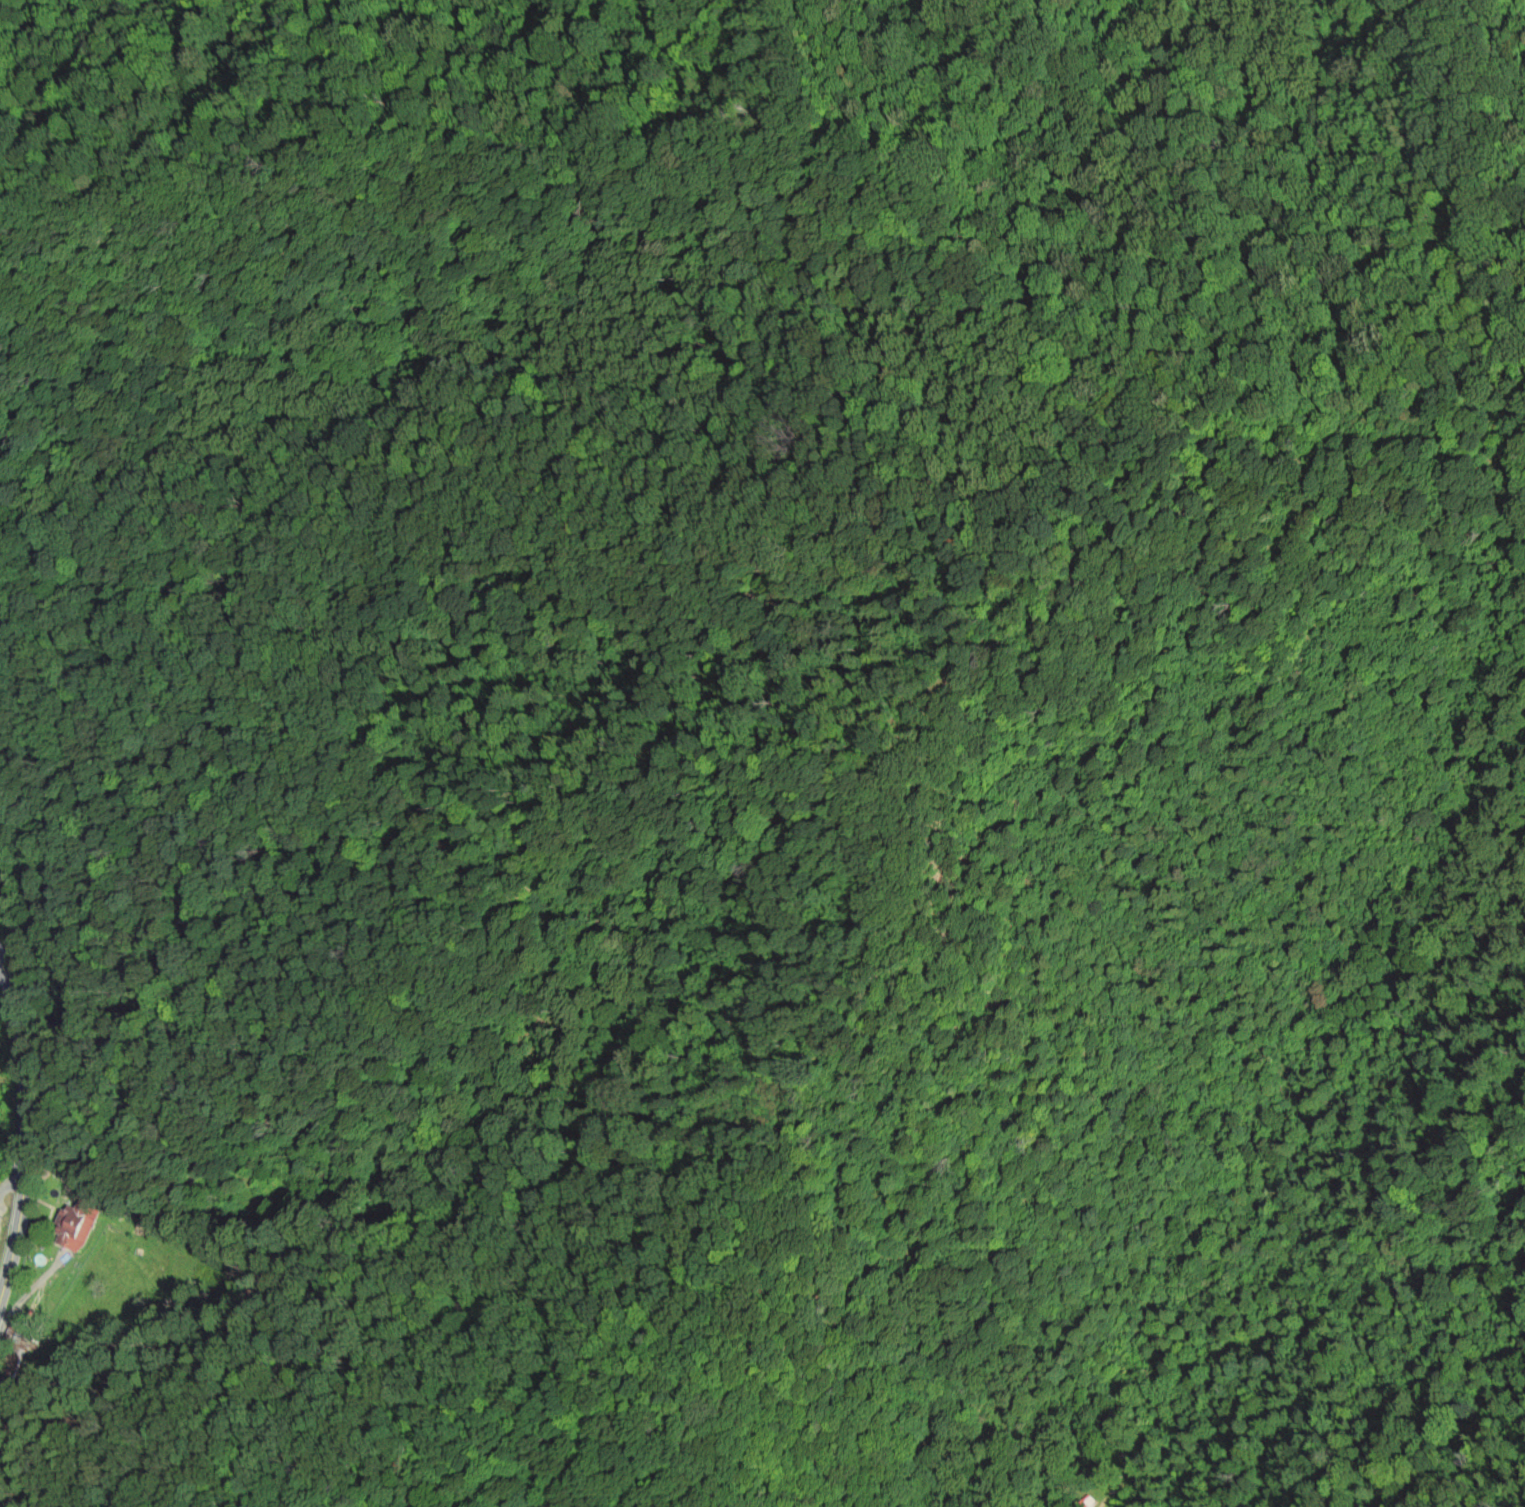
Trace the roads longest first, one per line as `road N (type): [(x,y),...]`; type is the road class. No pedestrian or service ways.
road 1 (secondary): [(0,1293),(25,1173),(26,1110),(23,1055),(0,963)]

